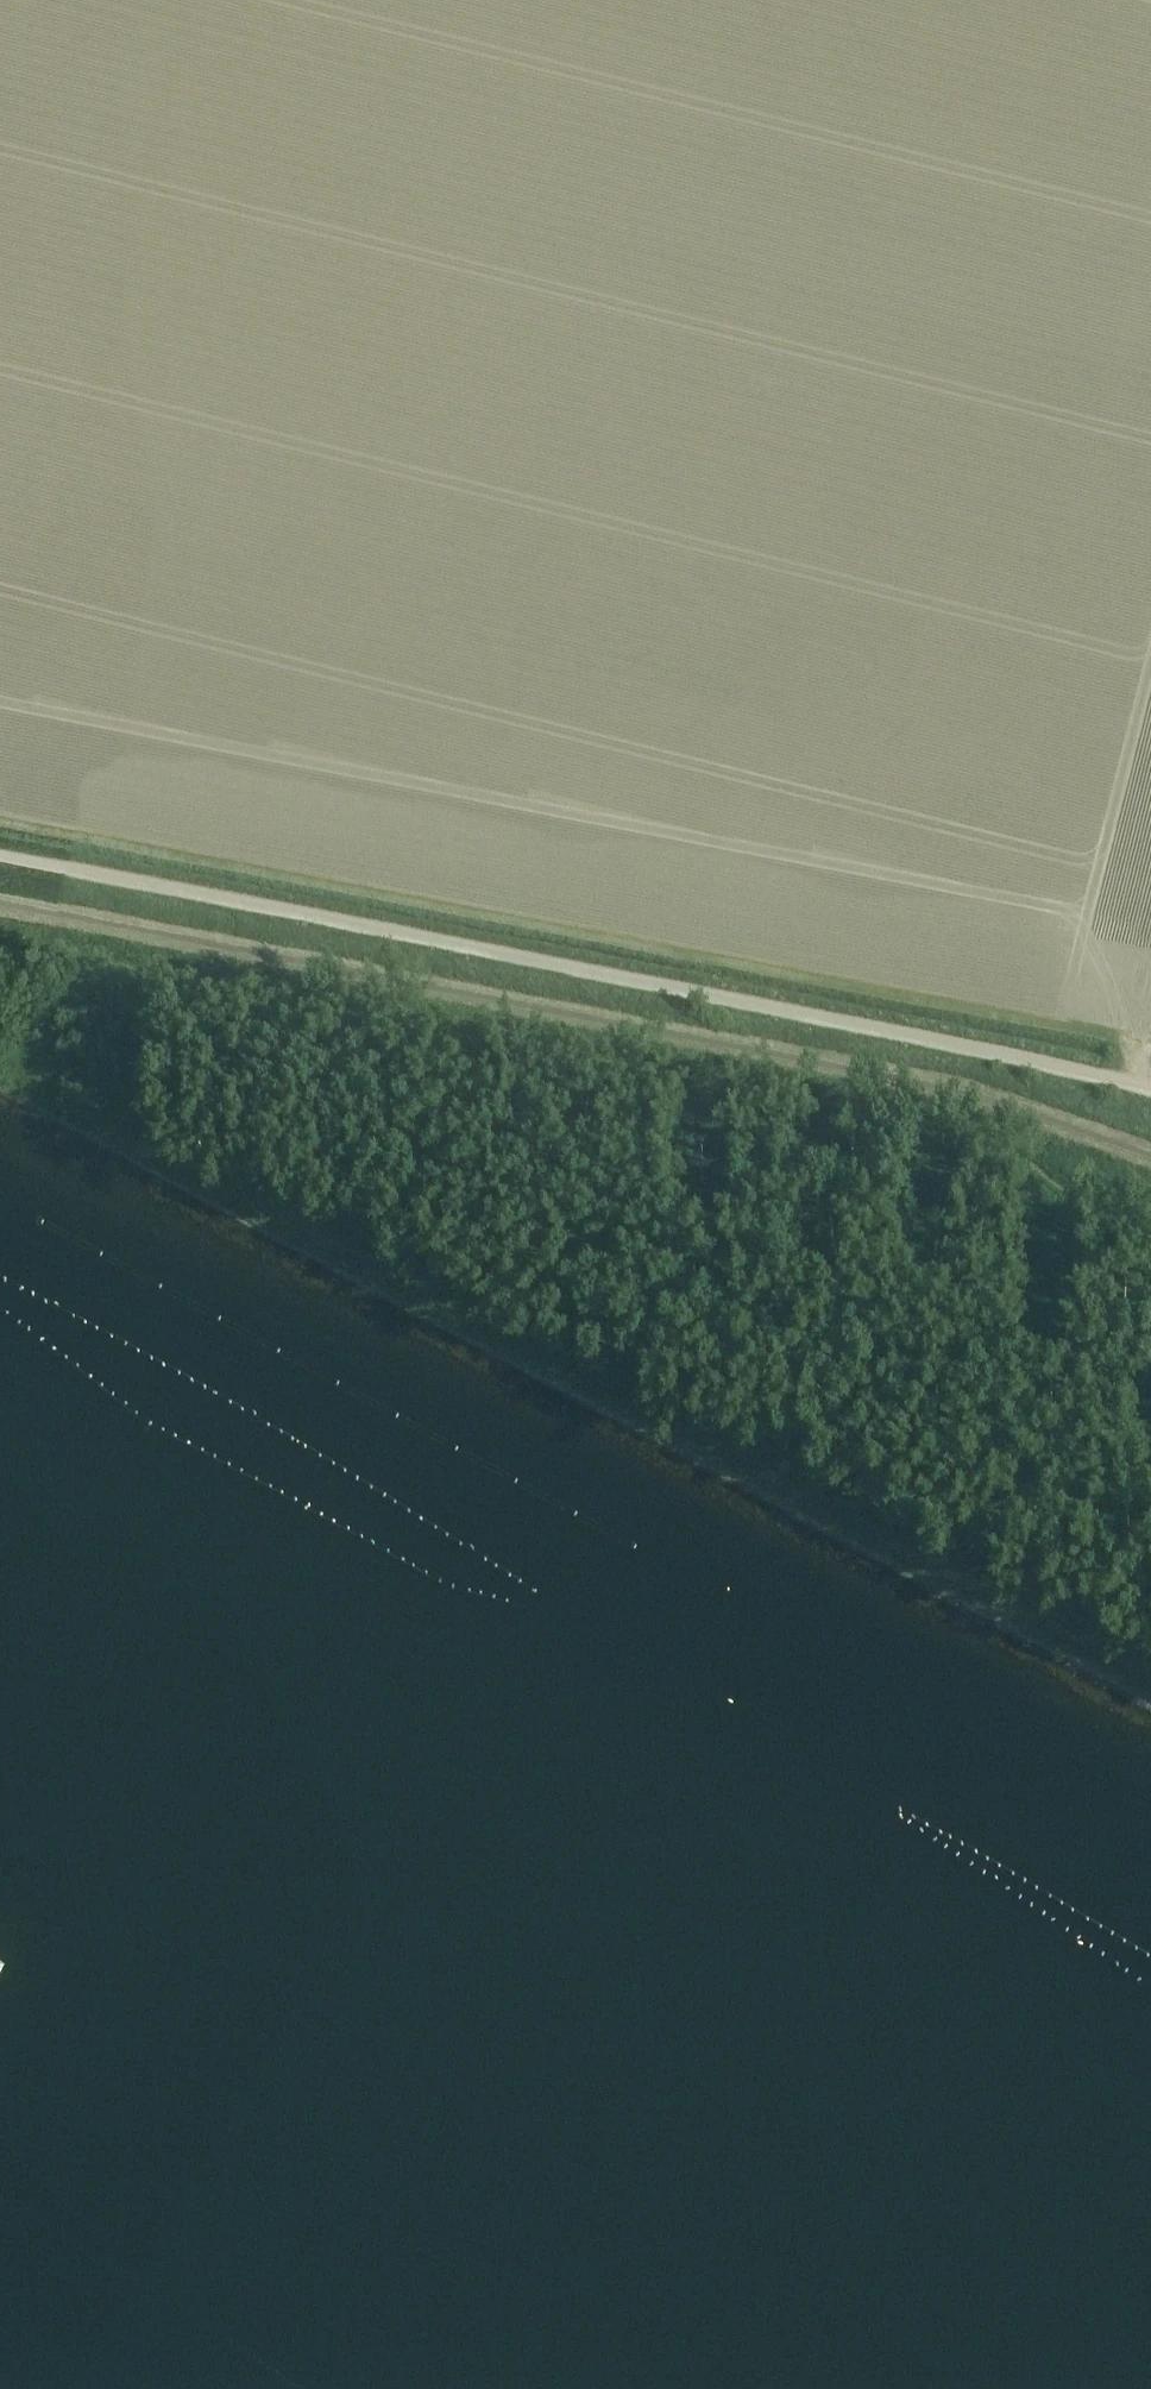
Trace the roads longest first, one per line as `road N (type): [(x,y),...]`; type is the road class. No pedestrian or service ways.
road 1 (track): [(0,855),(1150,1084)]

